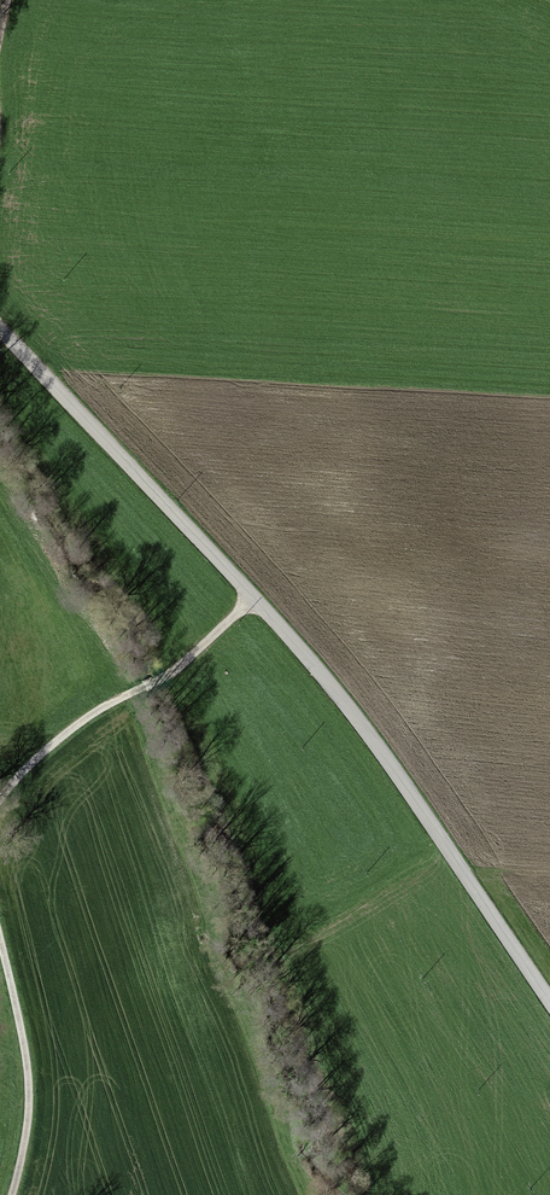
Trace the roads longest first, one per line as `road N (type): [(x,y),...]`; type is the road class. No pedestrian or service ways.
road 1 (tertiary): [(549,1006),(327,681),(0,335)]
road 2 (track): [(0,804),(66,732),(172,675),(256,602)]
road 3 (track): [(13,1194),(31,1089),(0,945)]

